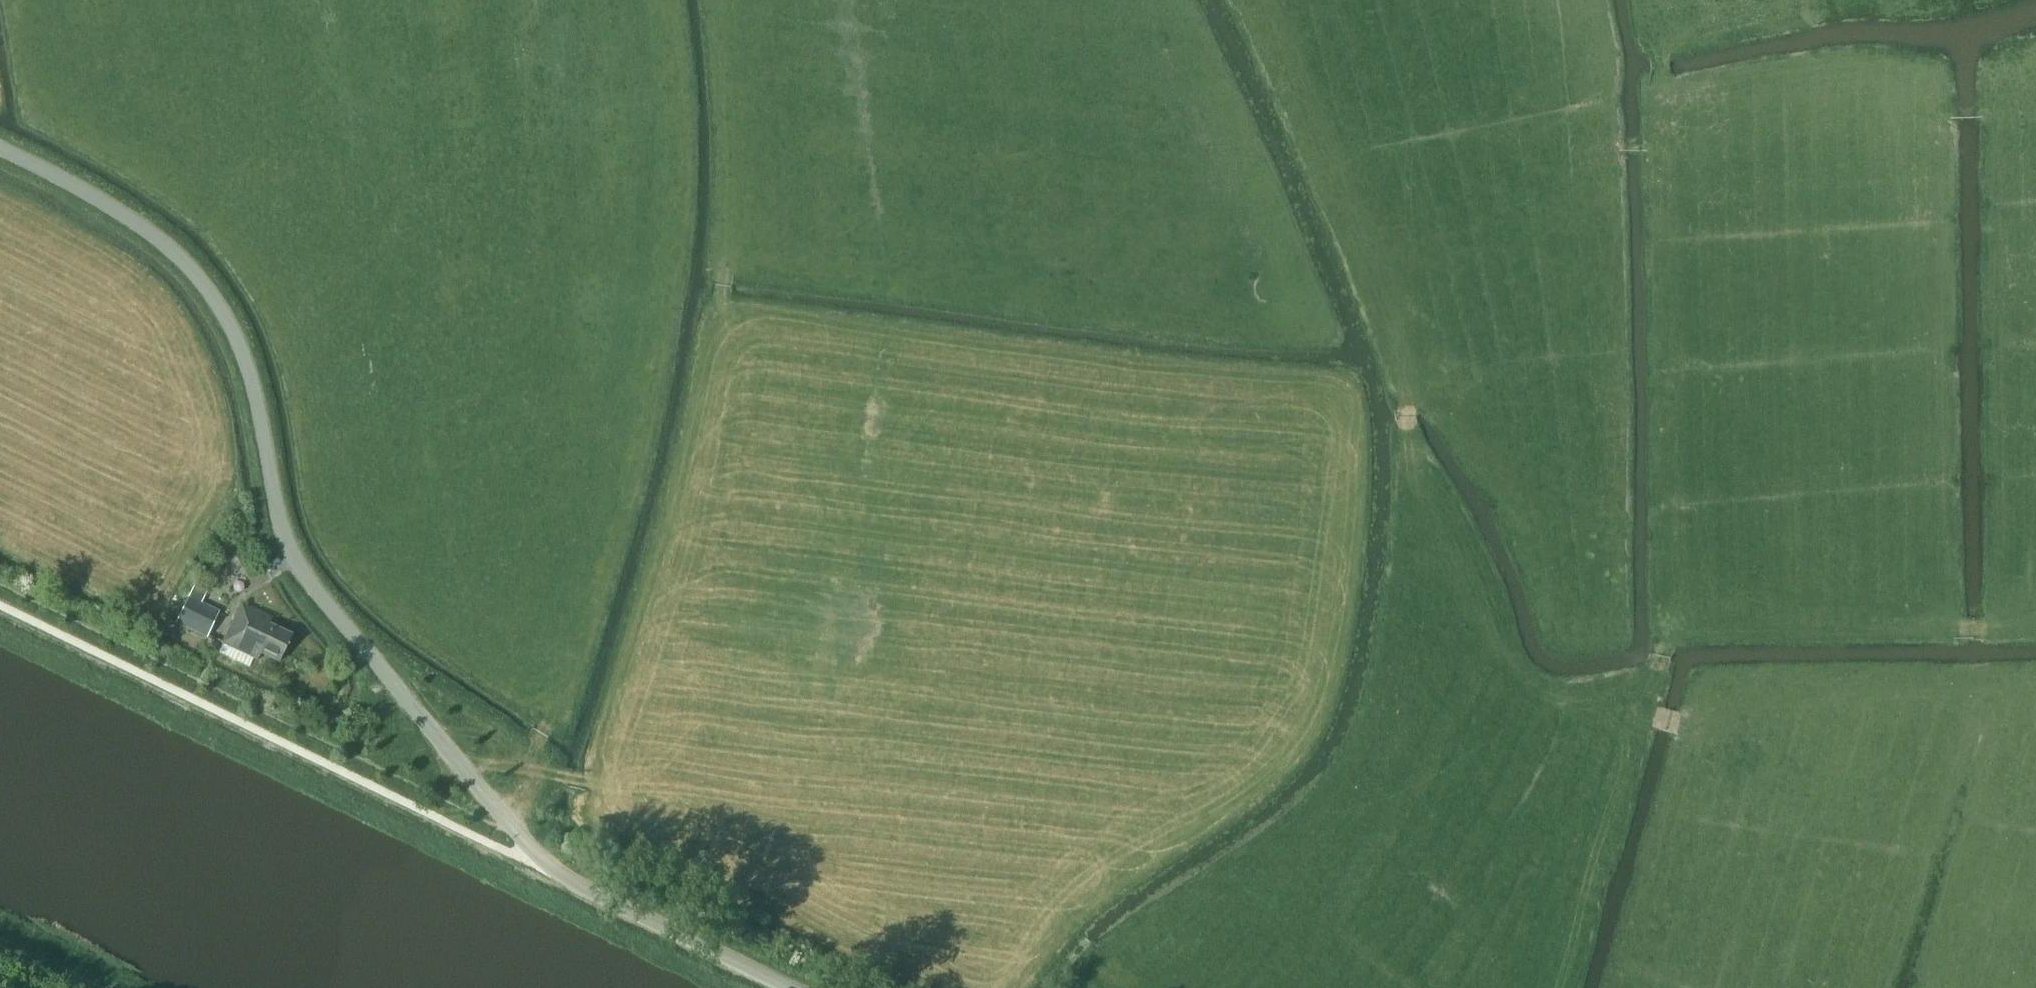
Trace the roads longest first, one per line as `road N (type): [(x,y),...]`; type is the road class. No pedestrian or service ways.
road 1 (unclassified): [(789,987),(536,858),(299,560),(240,345),(201,279),(141,225),(0,147)]

